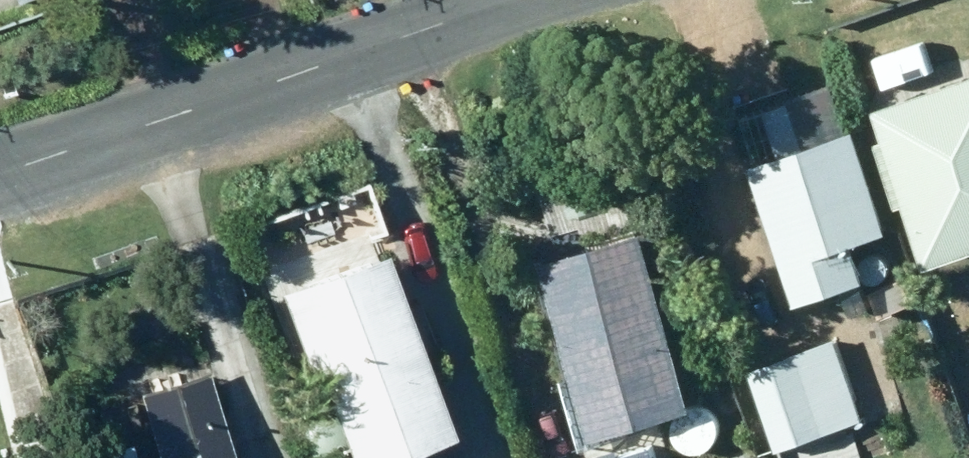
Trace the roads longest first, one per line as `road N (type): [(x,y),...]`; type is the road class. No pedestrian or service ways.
road 1 (tertiary): [(0,168),(502,0)]

